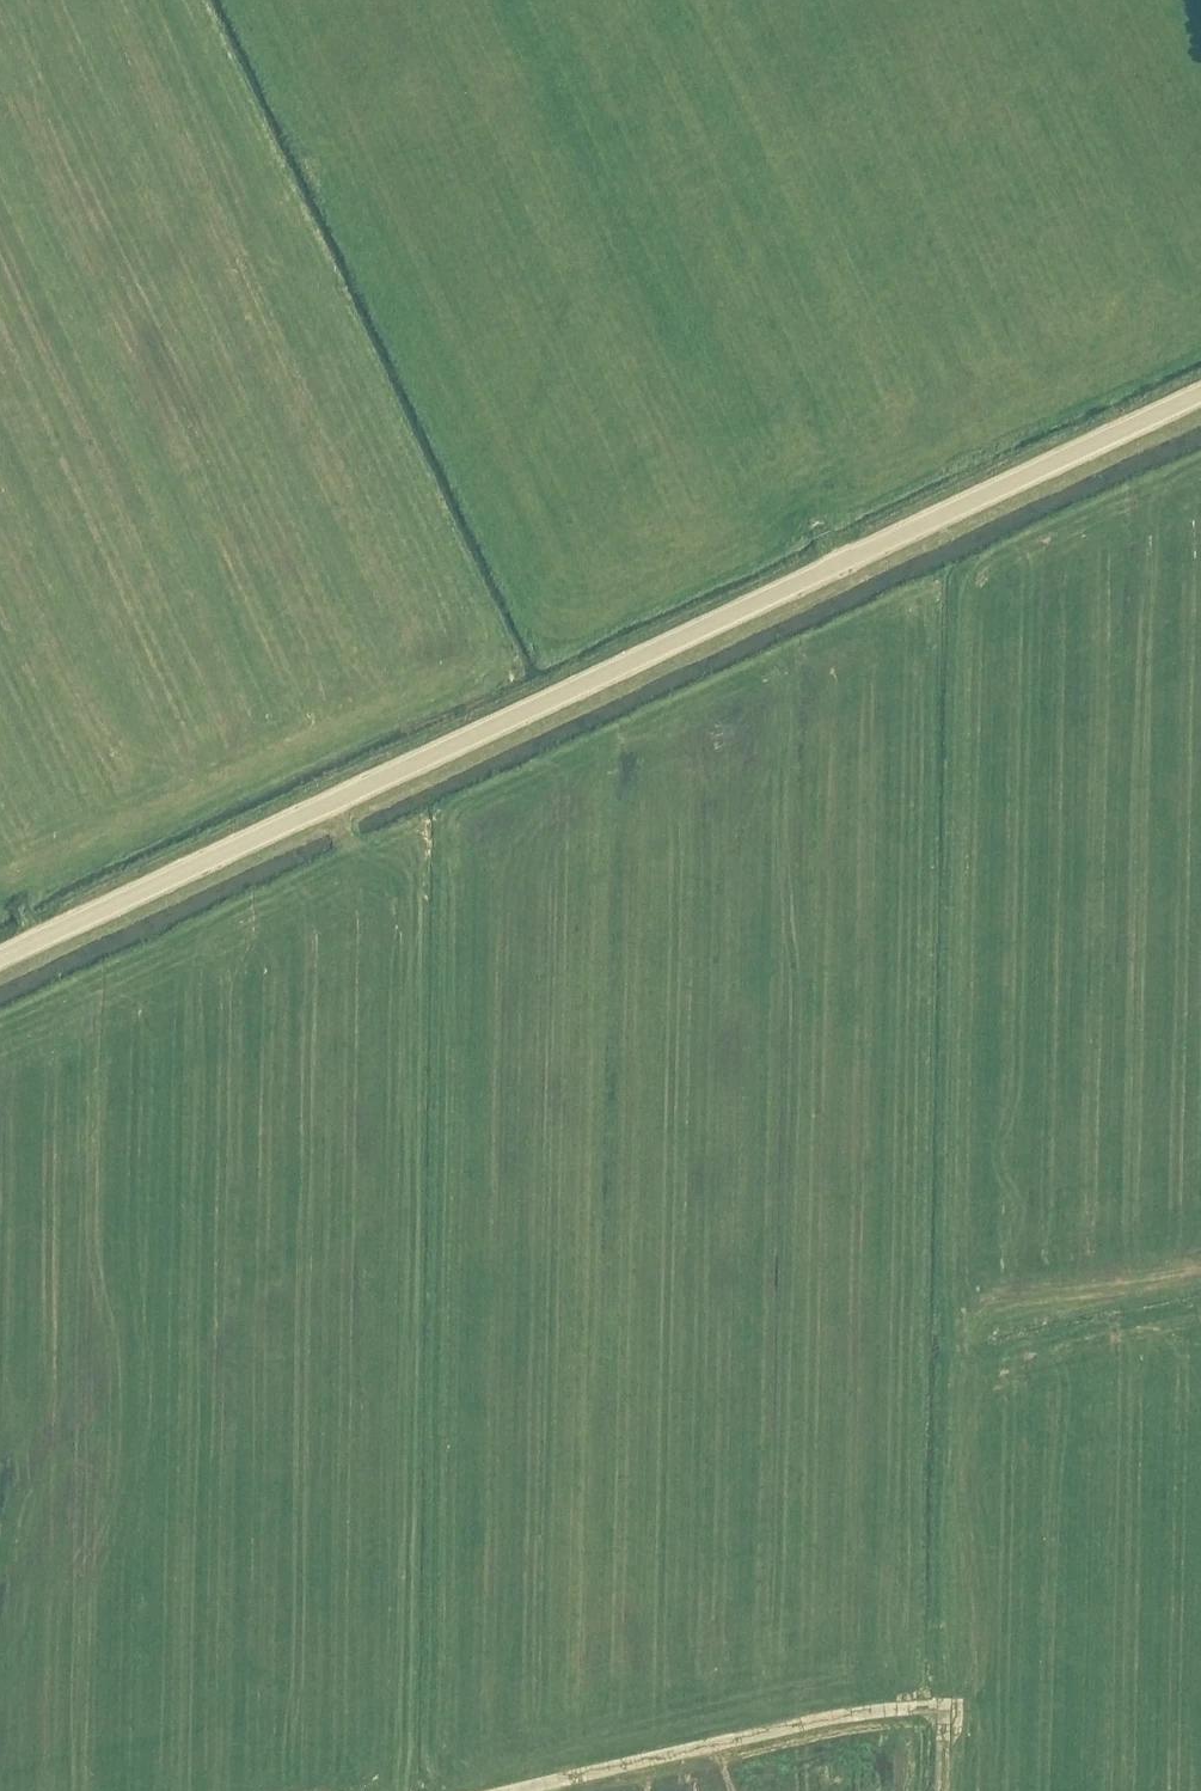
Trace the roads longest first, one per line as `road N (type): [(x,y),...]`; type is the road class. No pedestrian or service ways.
road 1 (tertiary): [(0,960),(1200,398)]

